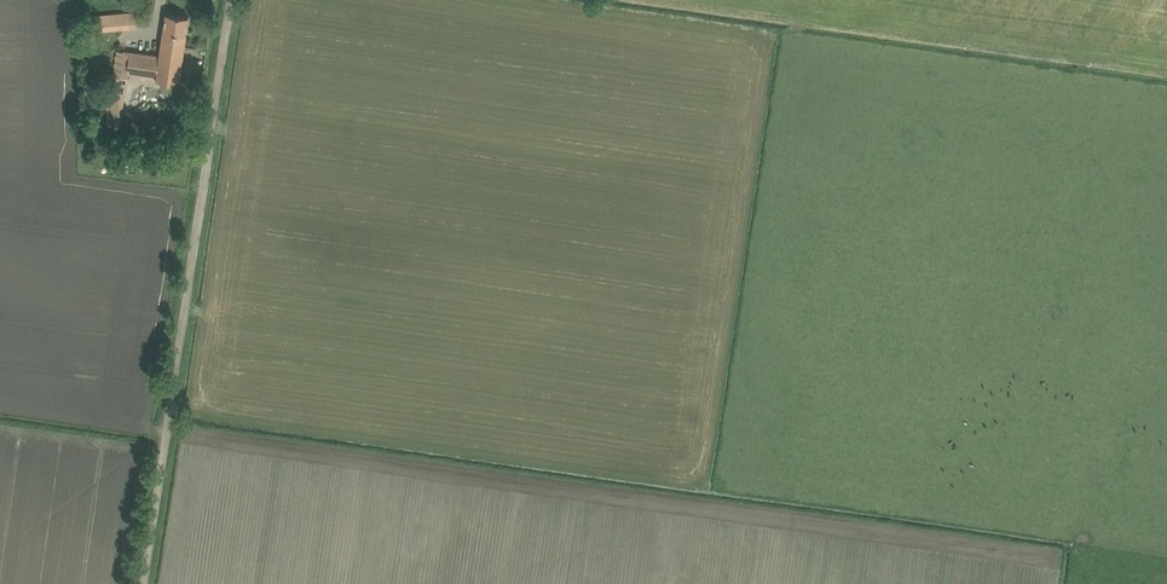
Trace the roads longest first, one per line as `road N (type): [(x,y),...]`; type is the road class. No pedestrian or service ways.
road 1 (track): [(147,583),(234,0)]

